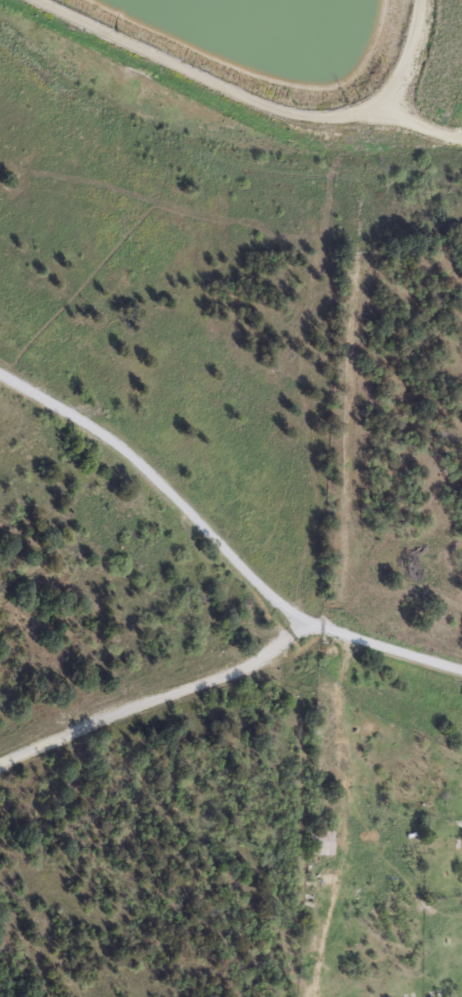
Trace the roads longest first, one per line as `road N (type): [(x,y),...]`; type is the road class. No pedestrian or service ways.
road 1 (residential): [(461,665),(309,622),(212,538),(135,456),(0,373)]
road 2 (residential): [(0,765),(111,714),(260,661),(309,622)]

